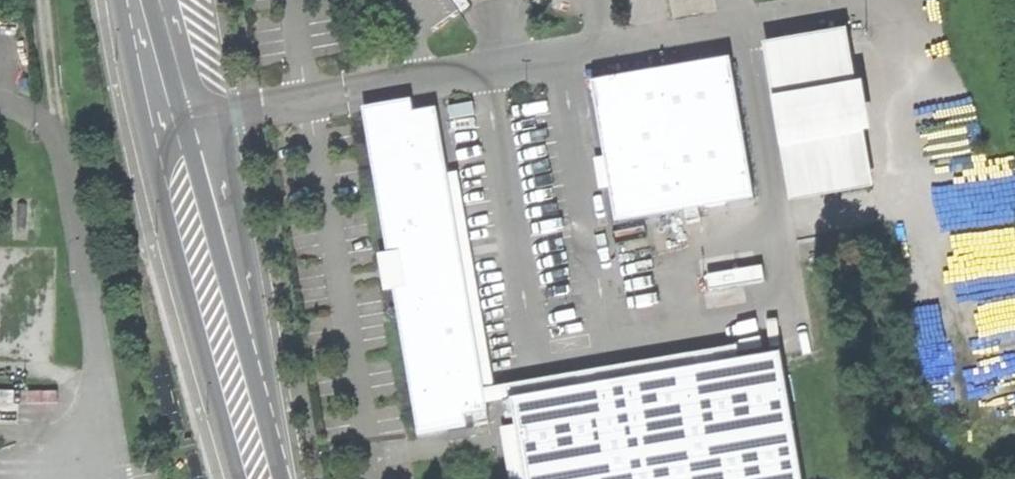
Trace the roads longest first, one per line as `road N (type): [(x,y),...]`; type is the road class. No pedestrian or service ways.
road 1 (tertiary): [(135,0),(257,478)]

